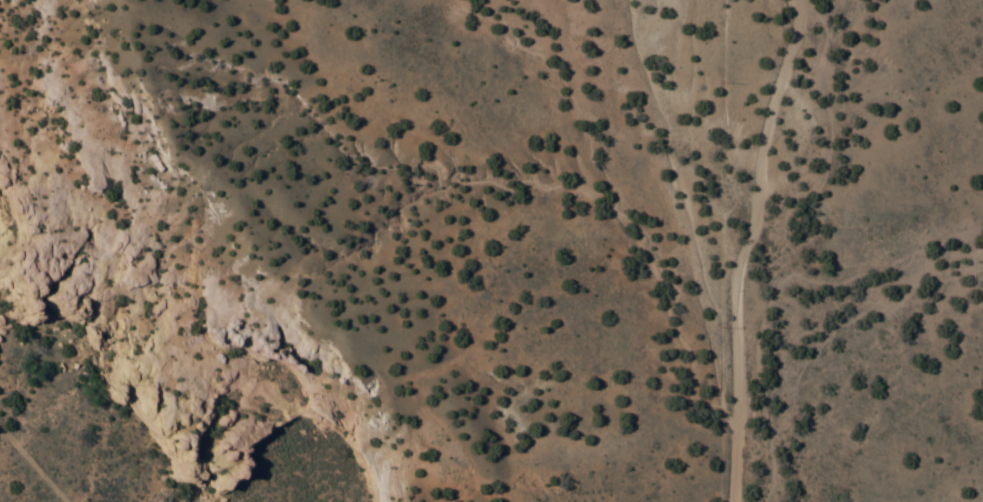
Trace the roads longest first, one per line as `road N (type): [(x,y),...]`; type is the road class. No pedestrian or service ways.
road 1 (residential): [(802,0),(758,144),(755,229),(734,294),(735,501)]

